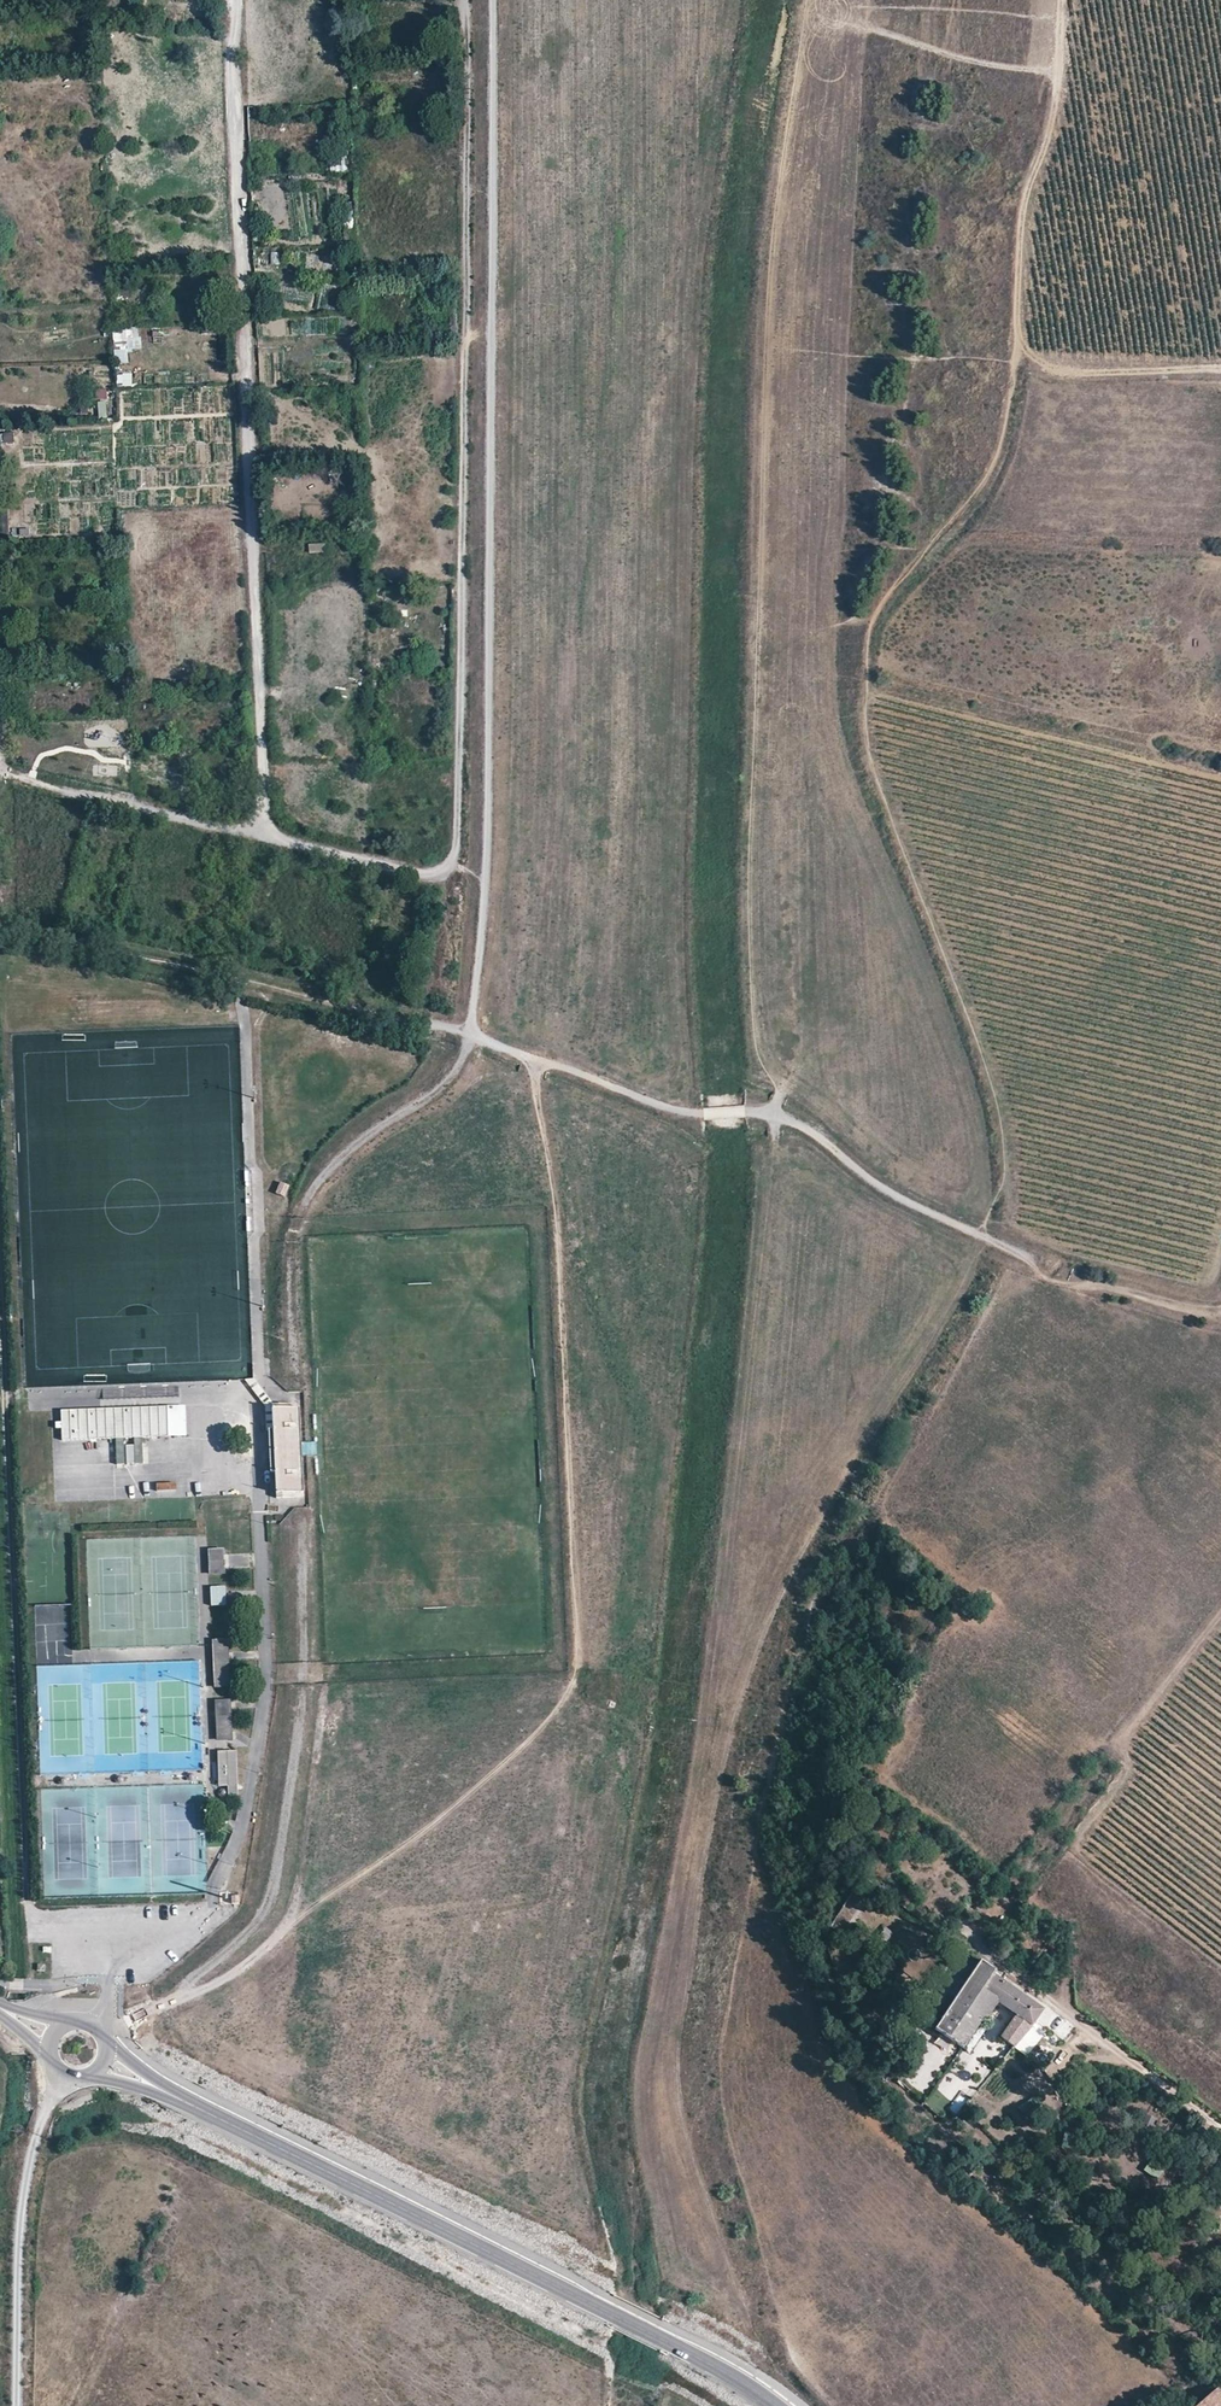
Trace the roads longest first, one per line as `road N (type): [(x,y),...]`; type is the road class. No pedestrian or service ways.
road 1 (track): [(0,765),(429,873),(458,849),(463,0)]
road 2 (track): [(1061,0),(1057,98),(1030,190),(999,453),(980,490),(887,598),(869,633),(865,739),(991,1075),(1007,1144),(1005,1193),(981,1237)]
road 3 (track): [(0,931),(464,1035),(683,1113),(764,1110),(883,1191),(1029,1259),(1043,1279),(1220,1312)]
road 4 (track): [(474,1038),(489,751),(494,0)]
road 5 (track): [(231,0),(260,836)]
road 6 (tertiary): [(157,2087),(658,2335),(780,2405)]
road 7 (track): [(17,2405),(22,2203),(37,2134),(63,2075)]
road 8 (track): [(1017,333),(1041,361),(1083,369),(1220,371)]
road 9 (track): [(1058,71),(955,61),(853,28)]
road 10 (track): [(1220,1617),(1122,1744)]

